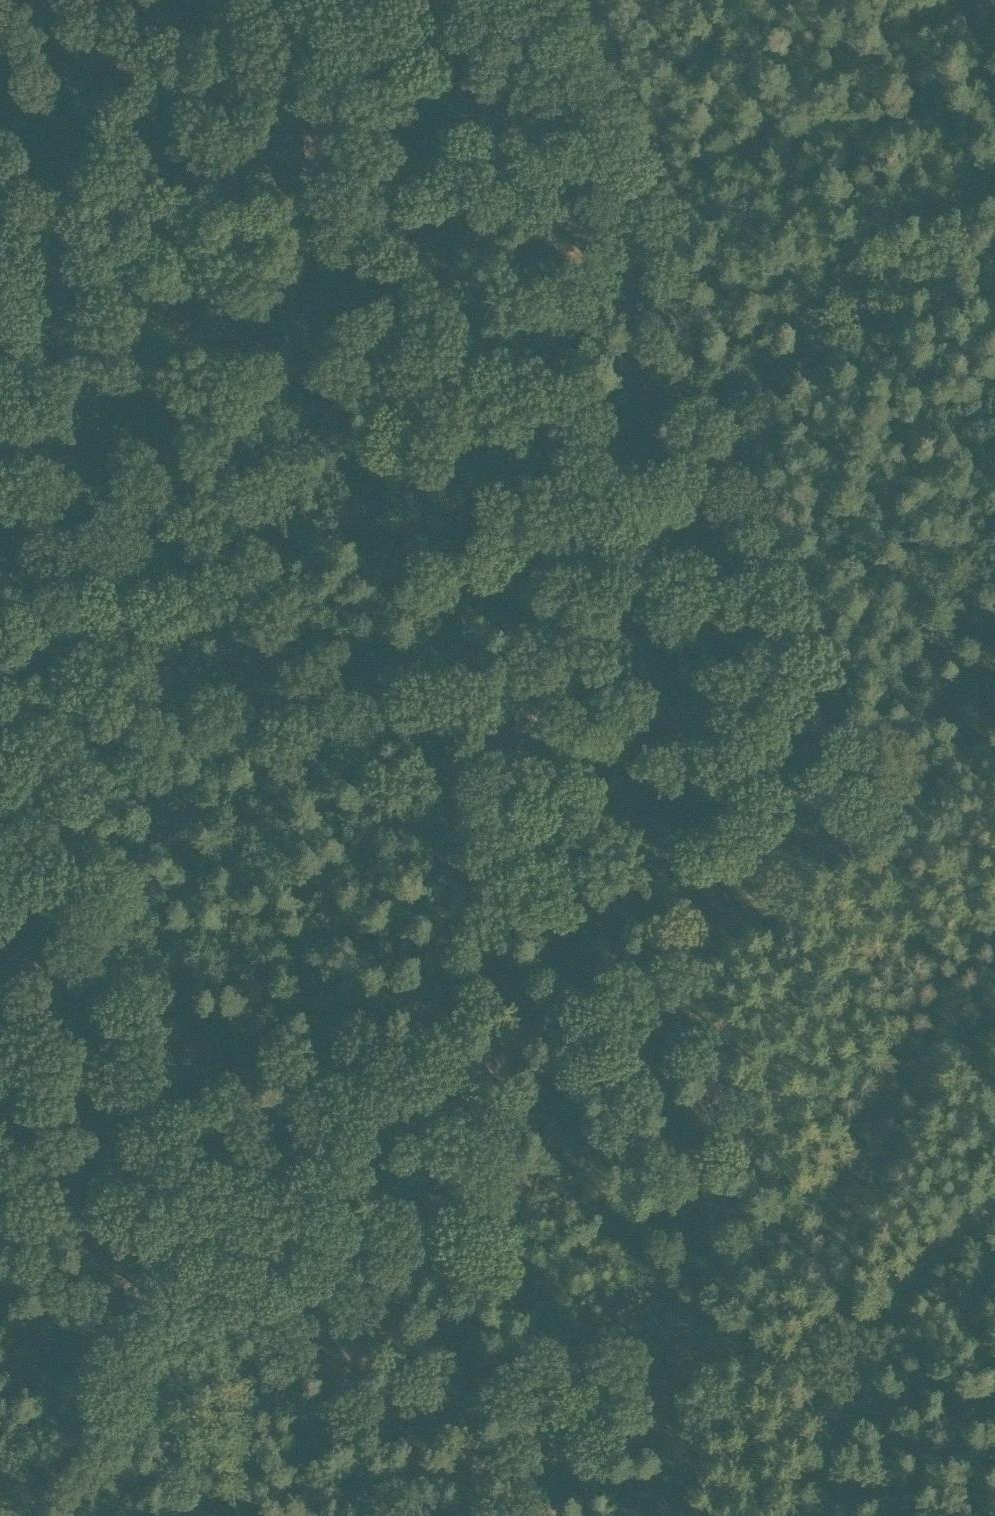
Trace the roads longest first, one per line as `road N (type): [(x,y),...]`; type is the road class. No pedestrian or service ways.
road 1 (track): [(12,1515),(112,1421),(432,1031),(482,916),(522,712),(590,578),(723,440)]
road 2 (track): [(267,1228),(0,541)]
road 3 (track): [(723,440),(951,1009)]
road 4 (track): [(551,0),(723,440)]
road 5 (track): [(994,1205),(880,1295),(813,1515)]
road 6 (track): [(723,440),(994,194)]

